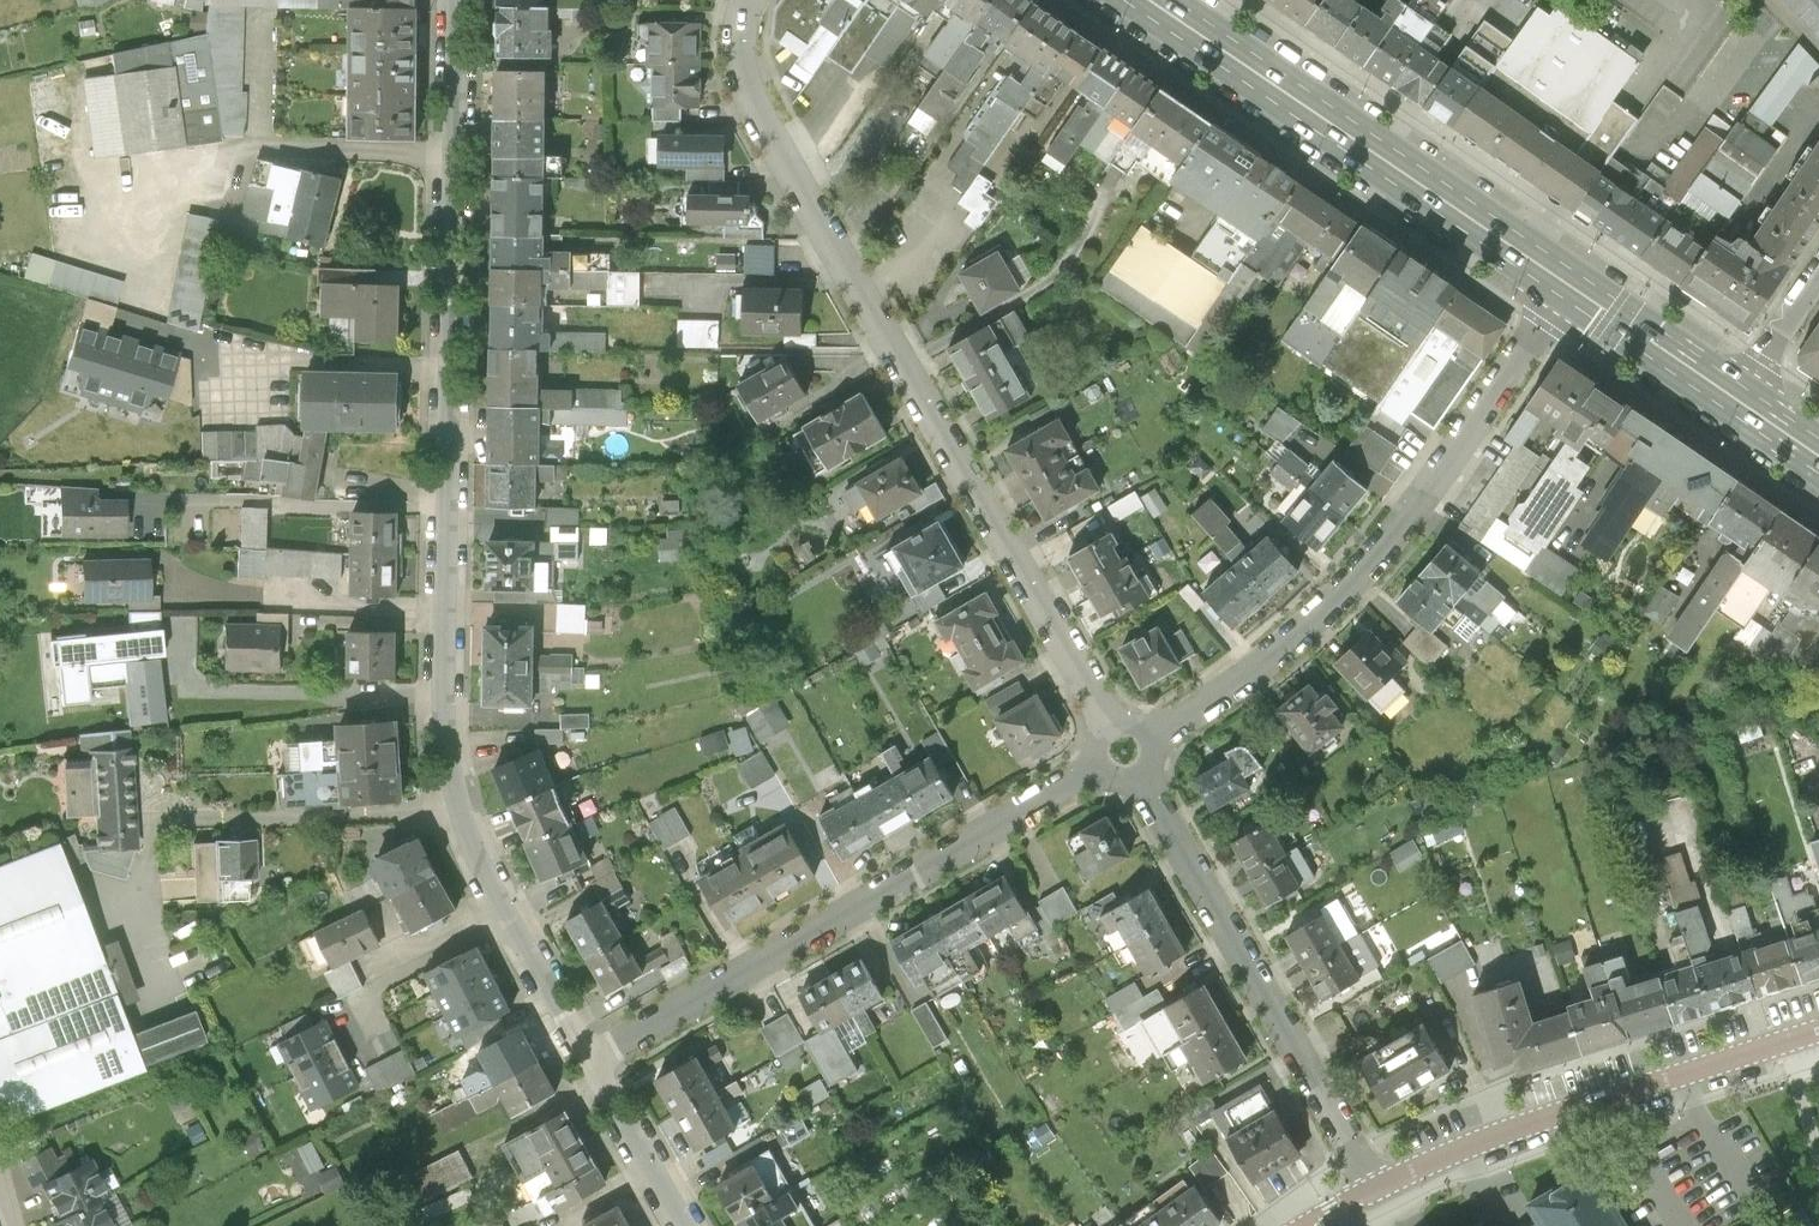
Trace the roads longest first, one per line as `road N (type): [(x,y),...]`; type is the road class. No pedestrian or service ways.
road 1 (residential): [(455,0),(446,716),(464,813),(591,1057)]
road 2 (residential): [(752,0),(741,40),(769,129),(1111,725)]
road 3 (residential): [(1150,736),(1298,634),(1395,529),(1574,287)]
road 4 (residential): [(591,1057),(1101,766)]
road 5 (primary): [(1148,0),(1574,287)]
road 6 (residential): [(1376,1188),(1140,775)]
road 7 (residential): [(1376,1188),(1485,1137),(1818,1029)]
road 8 (primary): [(1574,287),(1739,397)]
road 9 (residential): [(591,1057),(686,1225)]
road 10 (residential): [(1739,397),(1818,279)]

